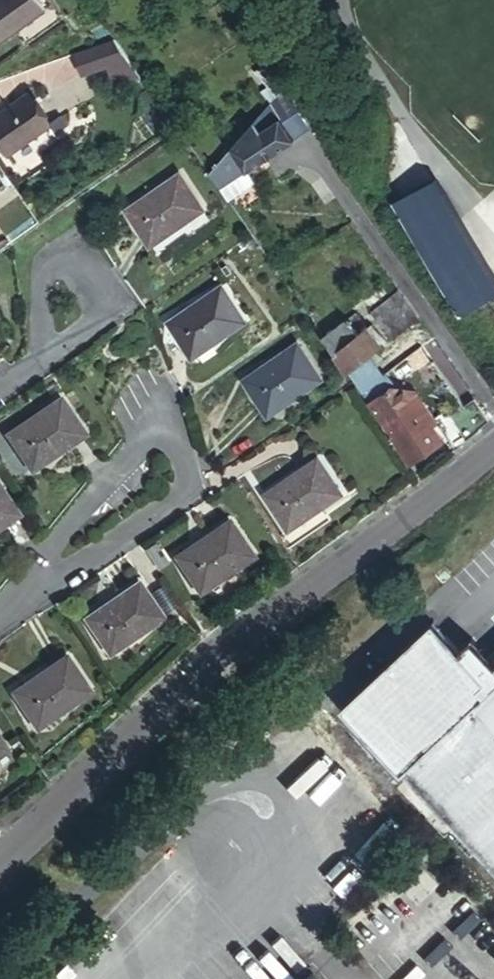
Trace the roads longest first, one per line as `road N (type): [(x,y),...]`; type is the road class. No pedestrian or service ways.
road 1 (tertiary): [(493,446),(231,646),(0,864)]
road 2 (residential): [(44,586),(180,497),(175,457),(154,408),(46,546)]
road 3 (residential): [(39,356),(103,309),(99,285),(84,262),(58,262),(38,269),(26,303)]

